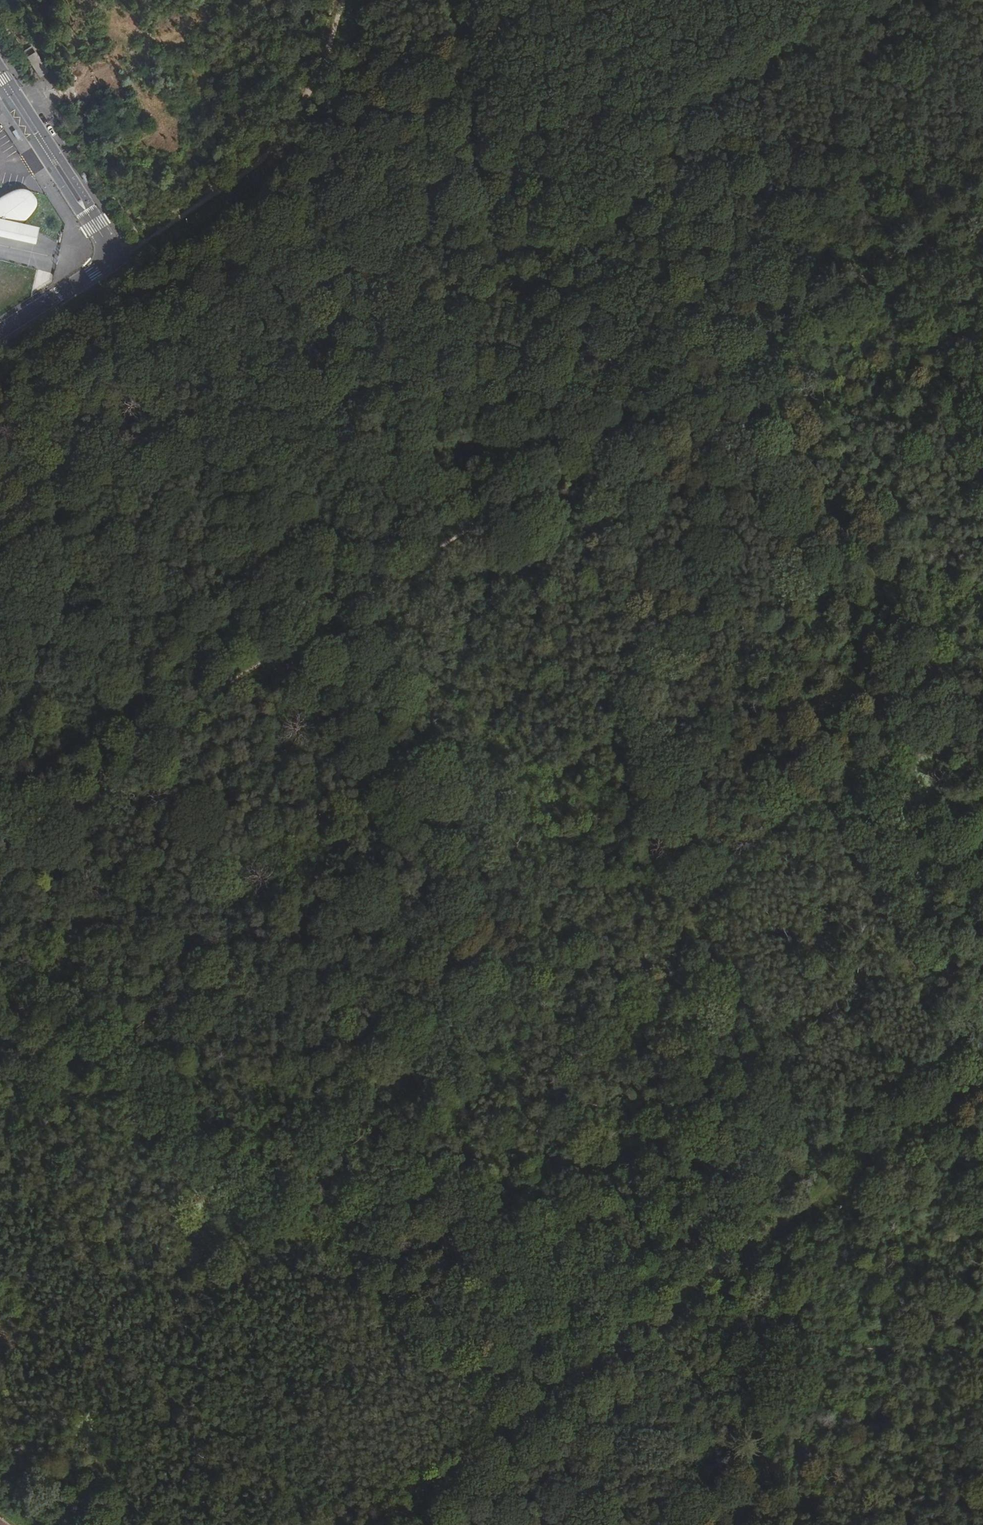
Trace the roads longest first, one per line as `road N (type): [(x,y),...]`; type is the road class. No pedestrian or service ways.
road 1 (track): [(0,838),(982,219)]
road 2 (track): [(417,1524),(982,1104)]
road 3 (track): [(343,0),(329,52),(287,134),(209,200),(109,252)]
road 4 (residential): [(109,252),(94,273),(0,331)]
road 5 (residential): [(64,175),(0,65)]

